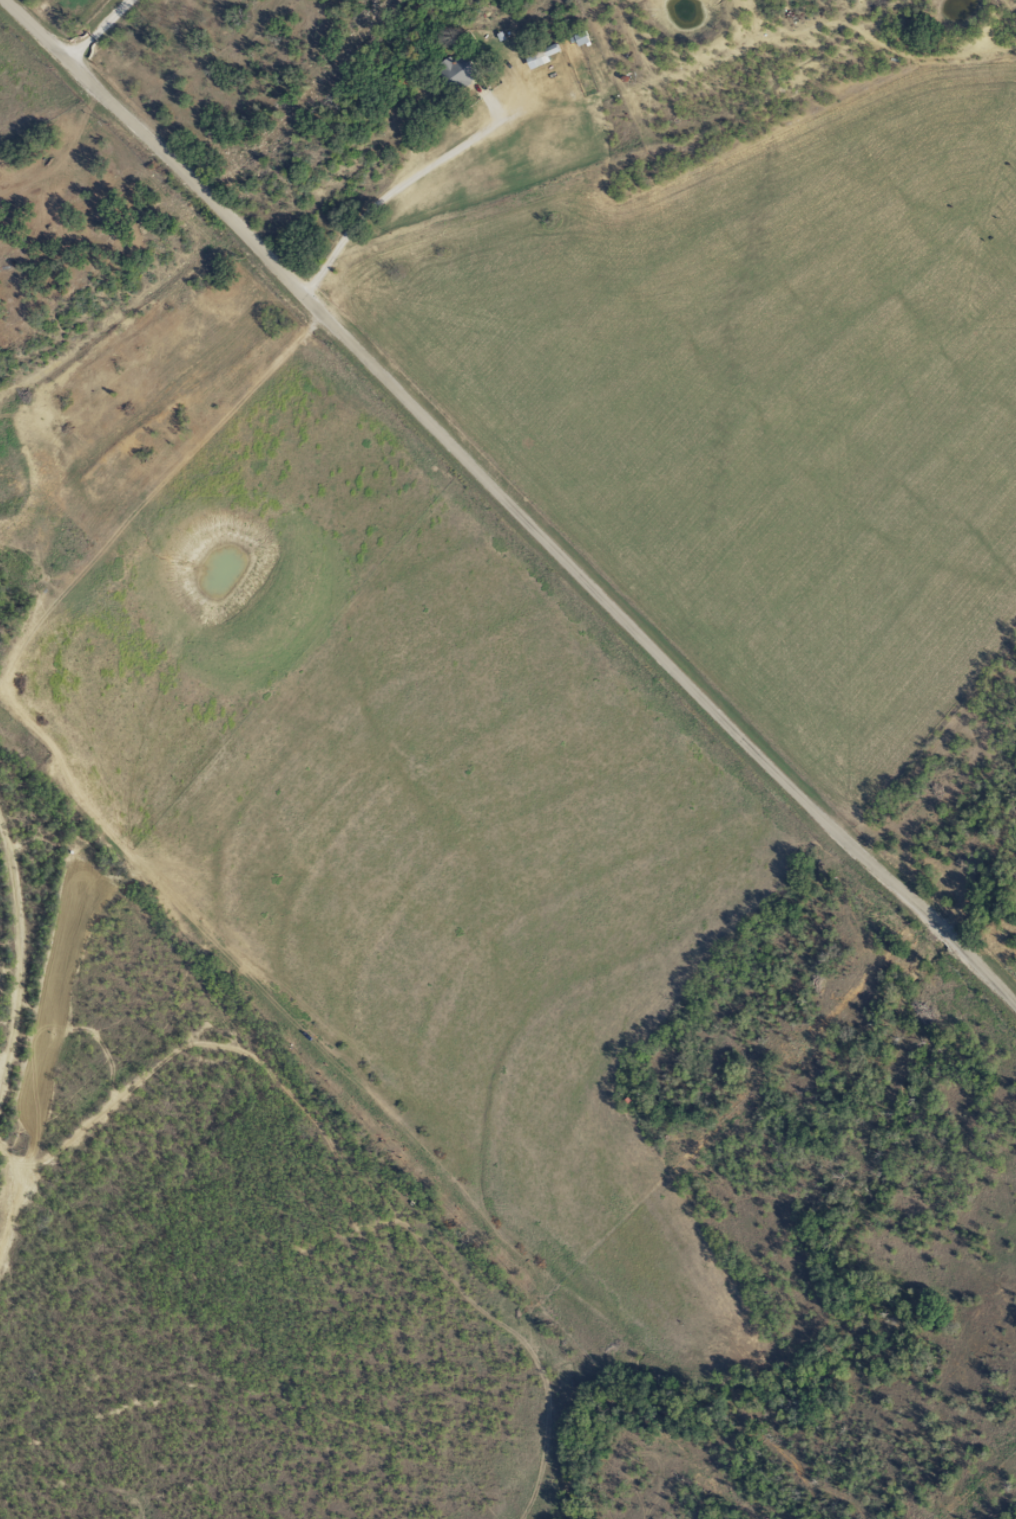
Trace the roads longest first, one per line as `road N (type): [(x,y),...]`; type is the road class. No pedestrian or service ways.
road 1 (residential): [(1015,1052),(0,38)]
road 2 (residential): [(180,0),(314,20),(367,0)]

